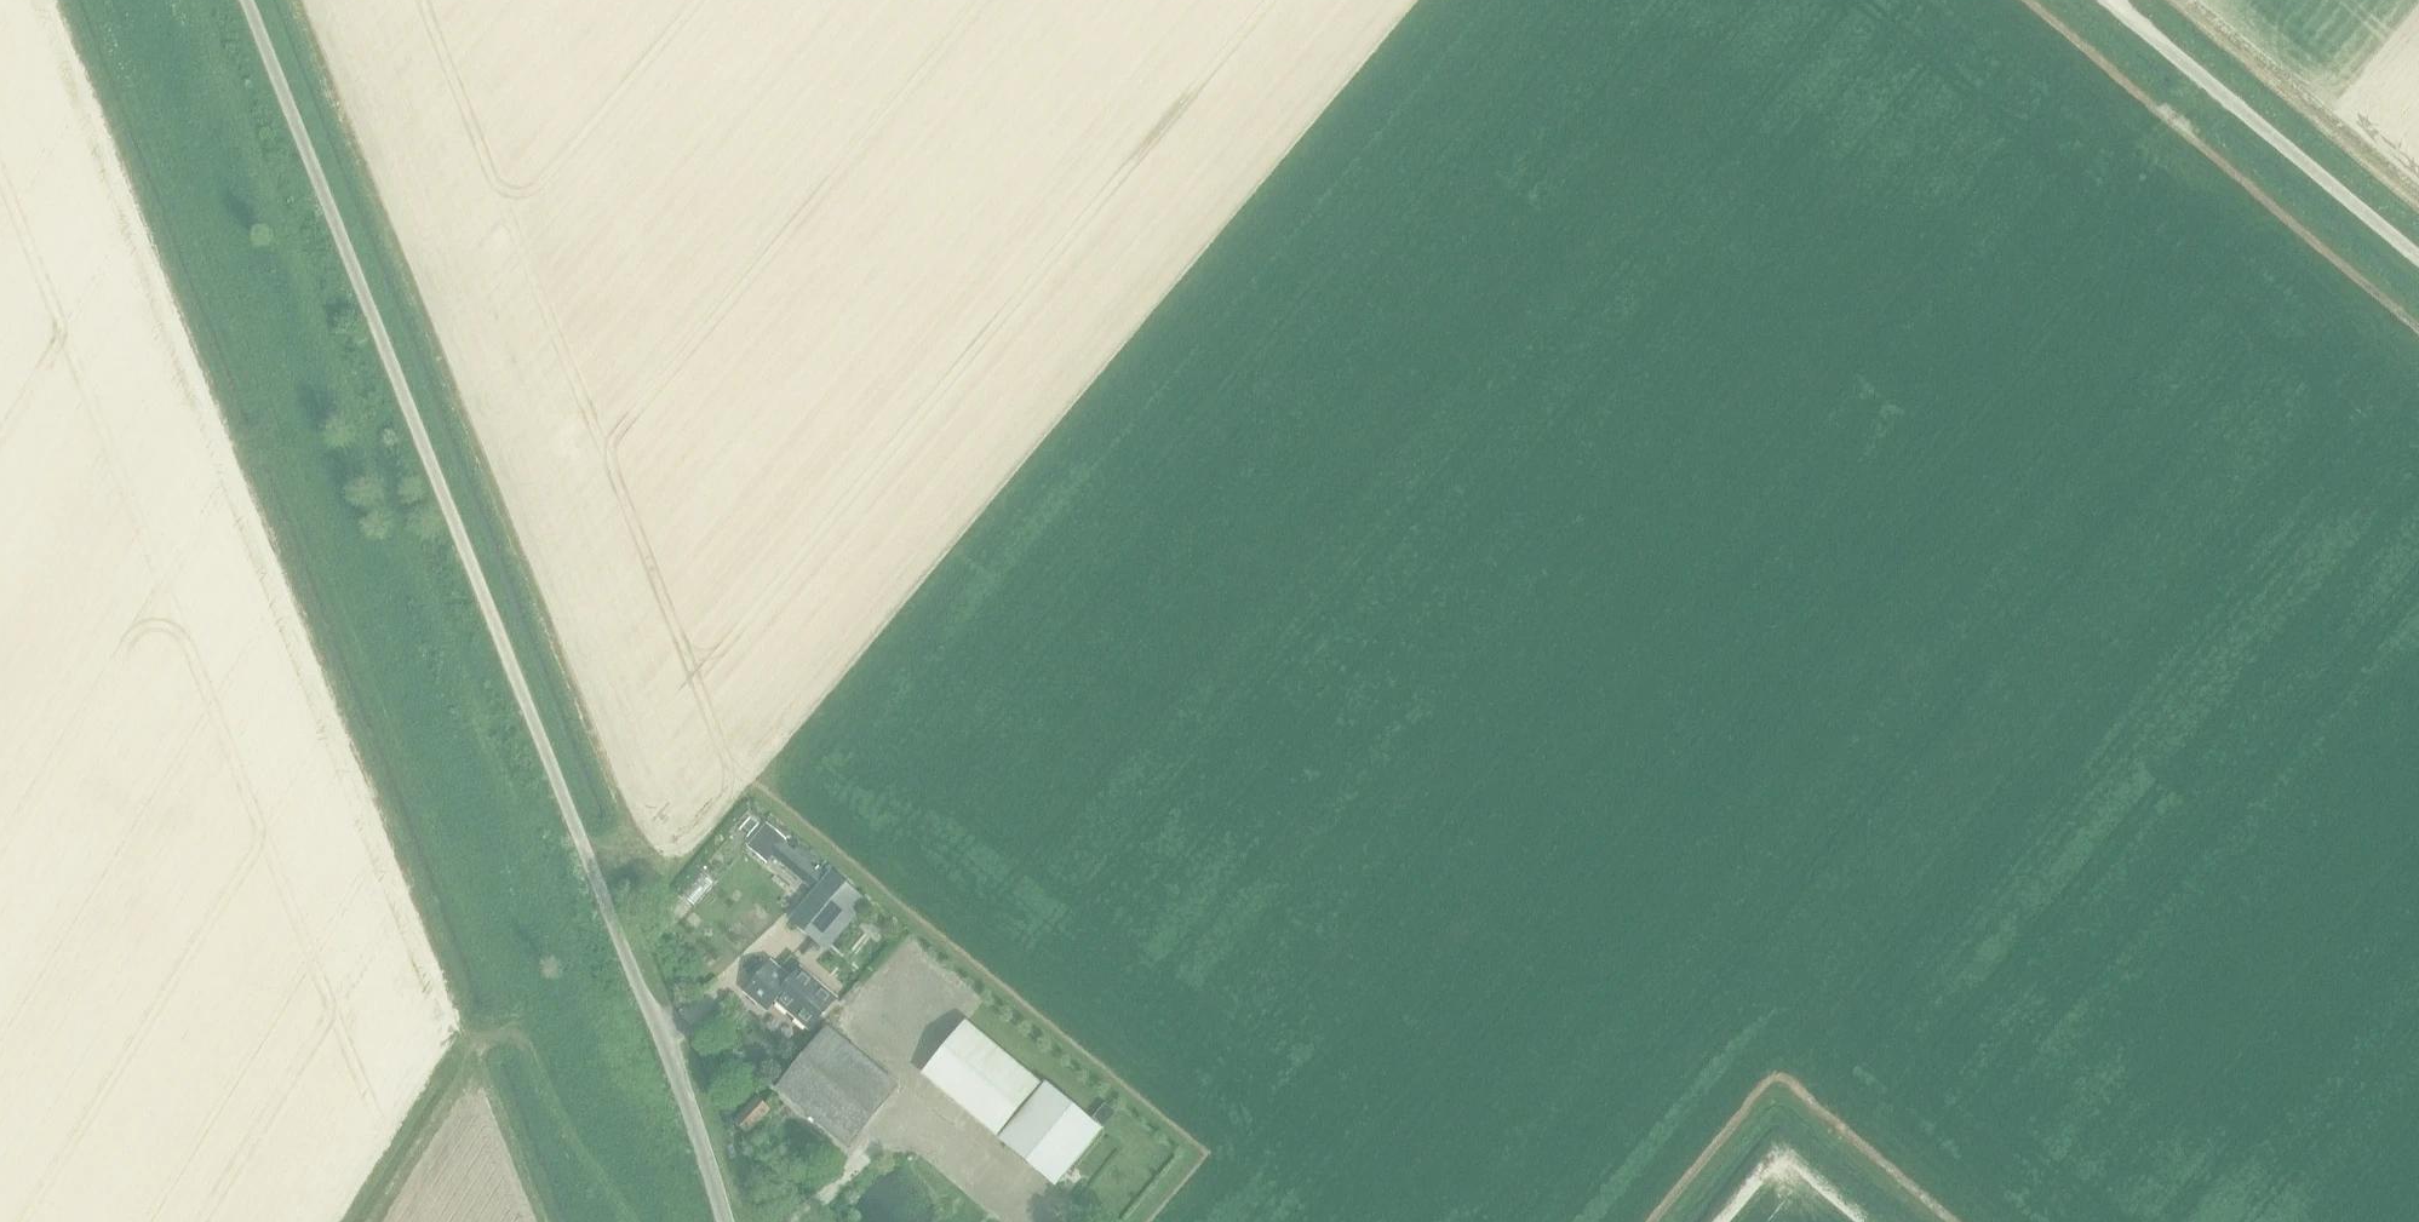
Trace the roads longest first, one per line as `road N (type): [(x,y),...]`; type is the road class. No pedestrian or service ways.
road 1 (unclassified): [(717,1221),(636,984),(243,0)]
road 2 (unclassified): [(2418,262),(2105,0)]

